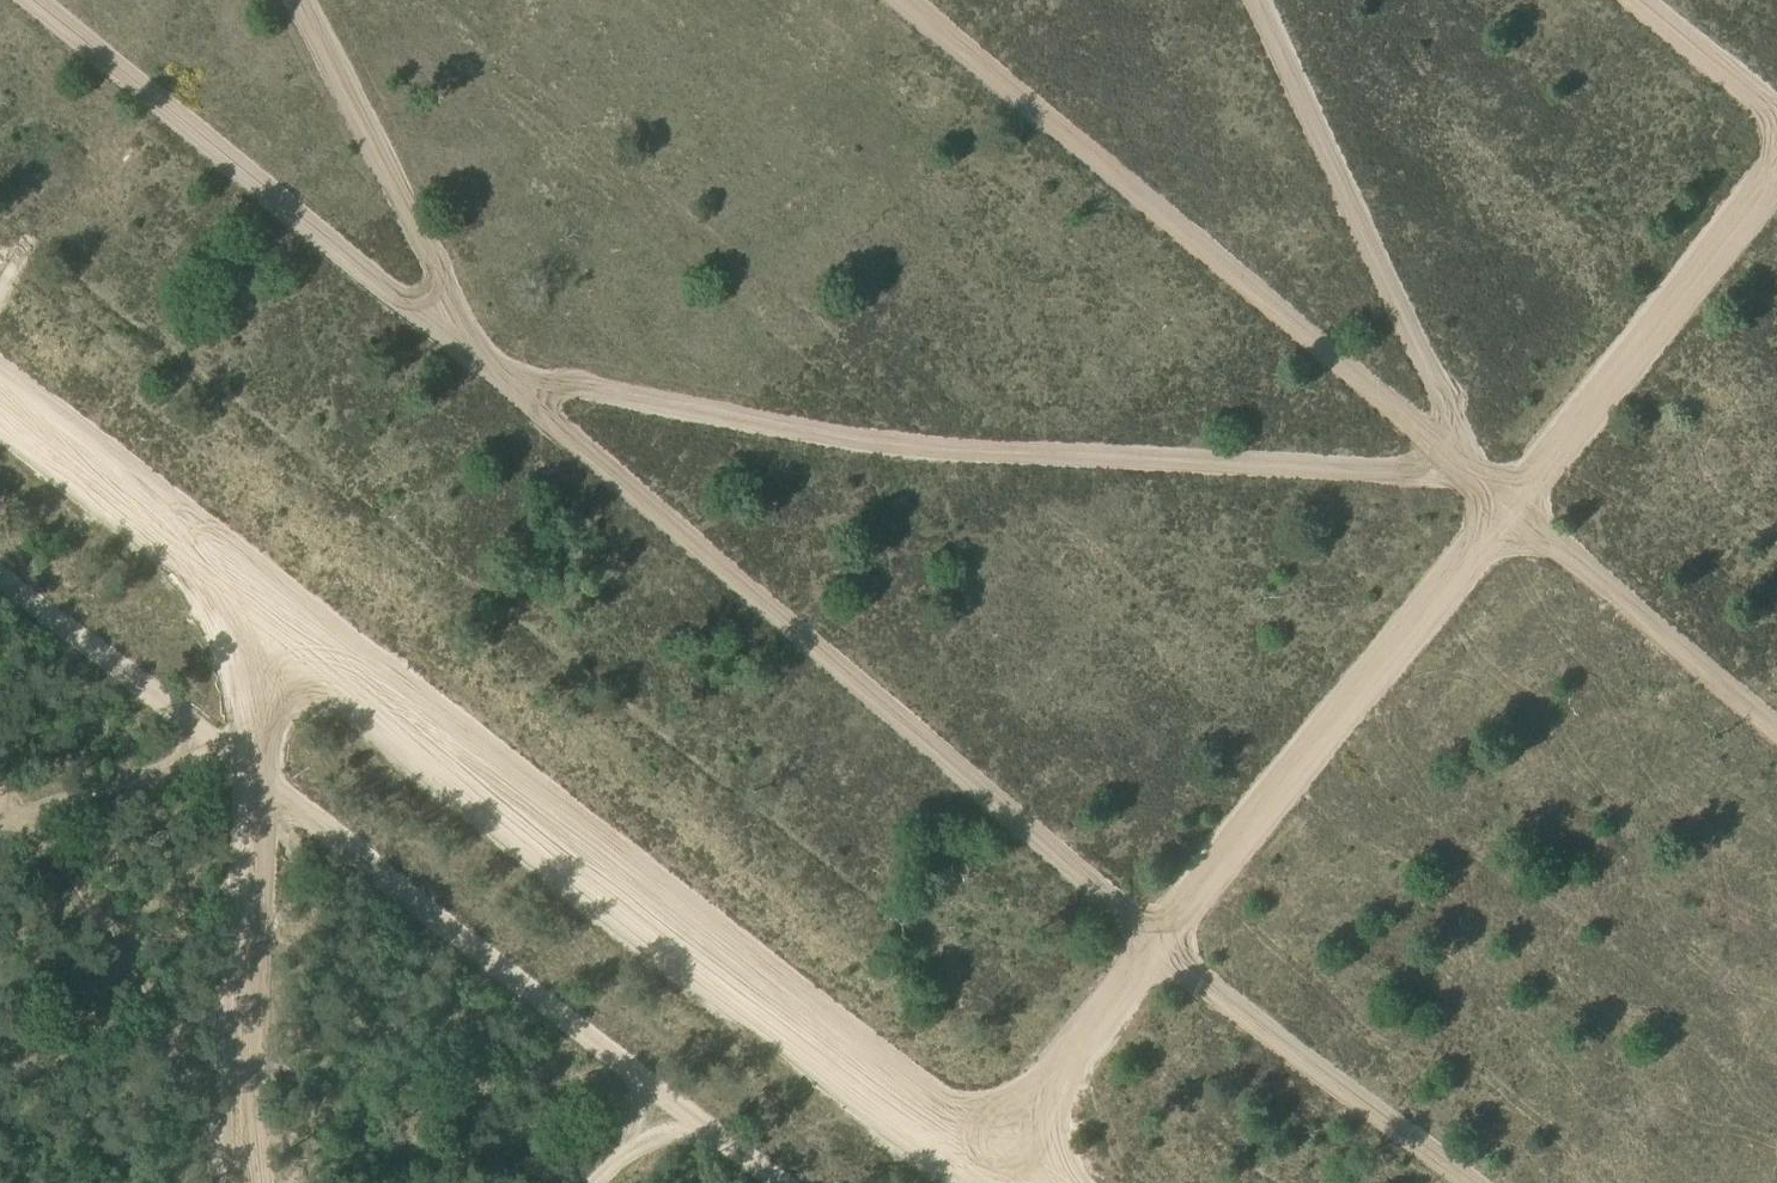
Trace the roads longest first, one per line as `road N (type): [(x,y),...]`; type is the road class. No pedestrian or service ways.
road 1 (track): [(248,1182),(251,707),(200,538),(0,389)]

